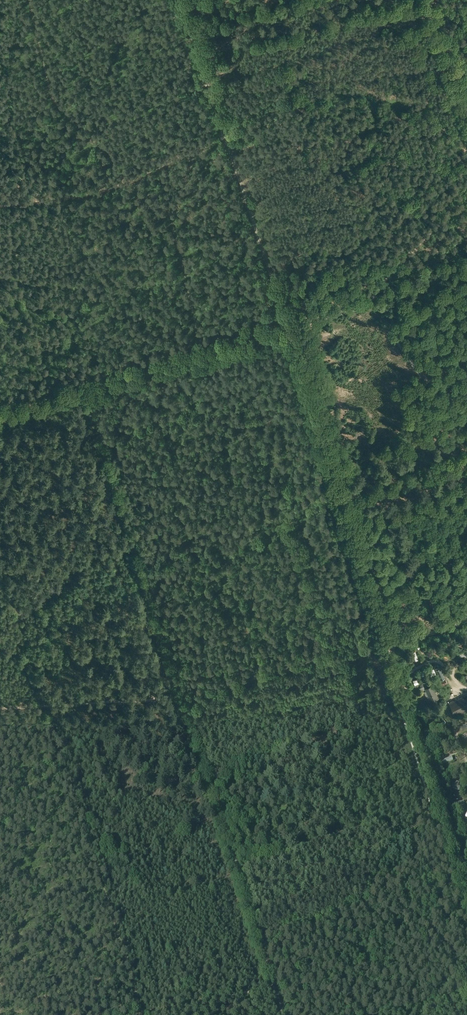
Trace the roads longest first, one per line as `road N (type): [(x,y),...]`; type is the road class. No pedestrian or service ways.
road 1 (track): [(393,647),(339,652),(183,697),(0,708)]
road 2 (track): [(181,0),(286,319)]
road 3 (track): [(81,394),(106,445),(183,697)]
road 4 (track): [(273,986),(183,697)]
road 5 (track): [(286,319),(0,407)]
road 6 (track): [(257,936),(360,906),(399,839),(442,800)]
road 7 (track): [(466,878),(393,647)]
road 8 (track): [(0,205),(85,196),(226,137)]
road 9 (track): [(289,329),(359,542)]
road 10 (track): [(289,329),(81,394)]
road 11 (track): [(466,200),(368,303)]
road 12 (track): [(466,121),(425,0)]

